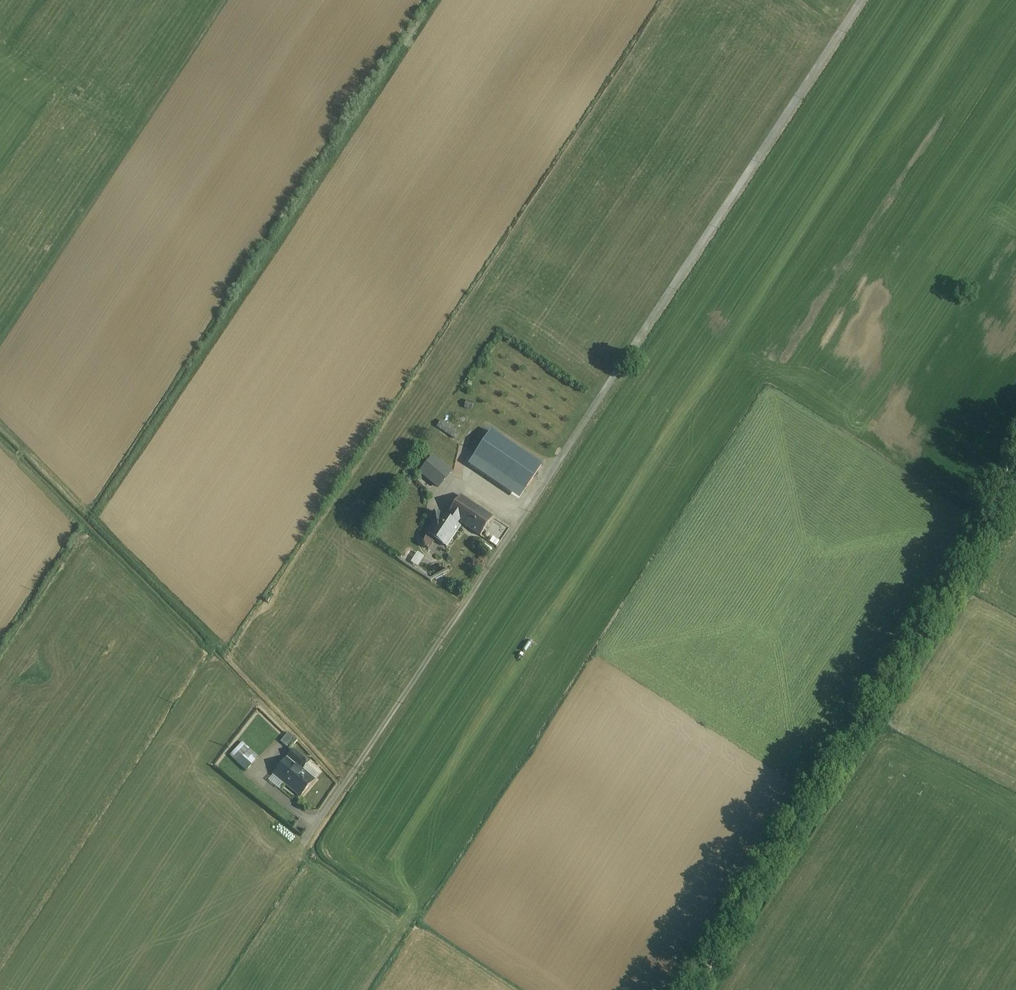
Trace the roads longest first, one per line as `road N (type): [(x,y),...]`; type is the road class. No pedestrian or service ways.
road 1 (track): [(1015,458),(787,818),(690,989)]

